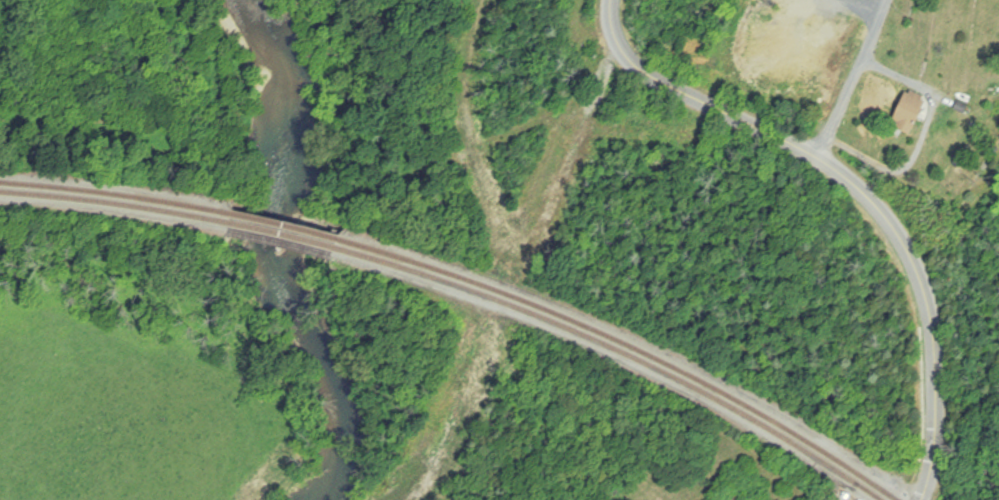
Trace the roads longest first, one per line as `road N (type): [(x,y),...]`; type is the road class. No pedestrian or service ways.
road 1 (residential): [(923,499),(937,429),(932,317),(891,221),(818,156),(636,64),(616,33),(614,0)]
road 2 (residential): [(889,0),(818,156)]

